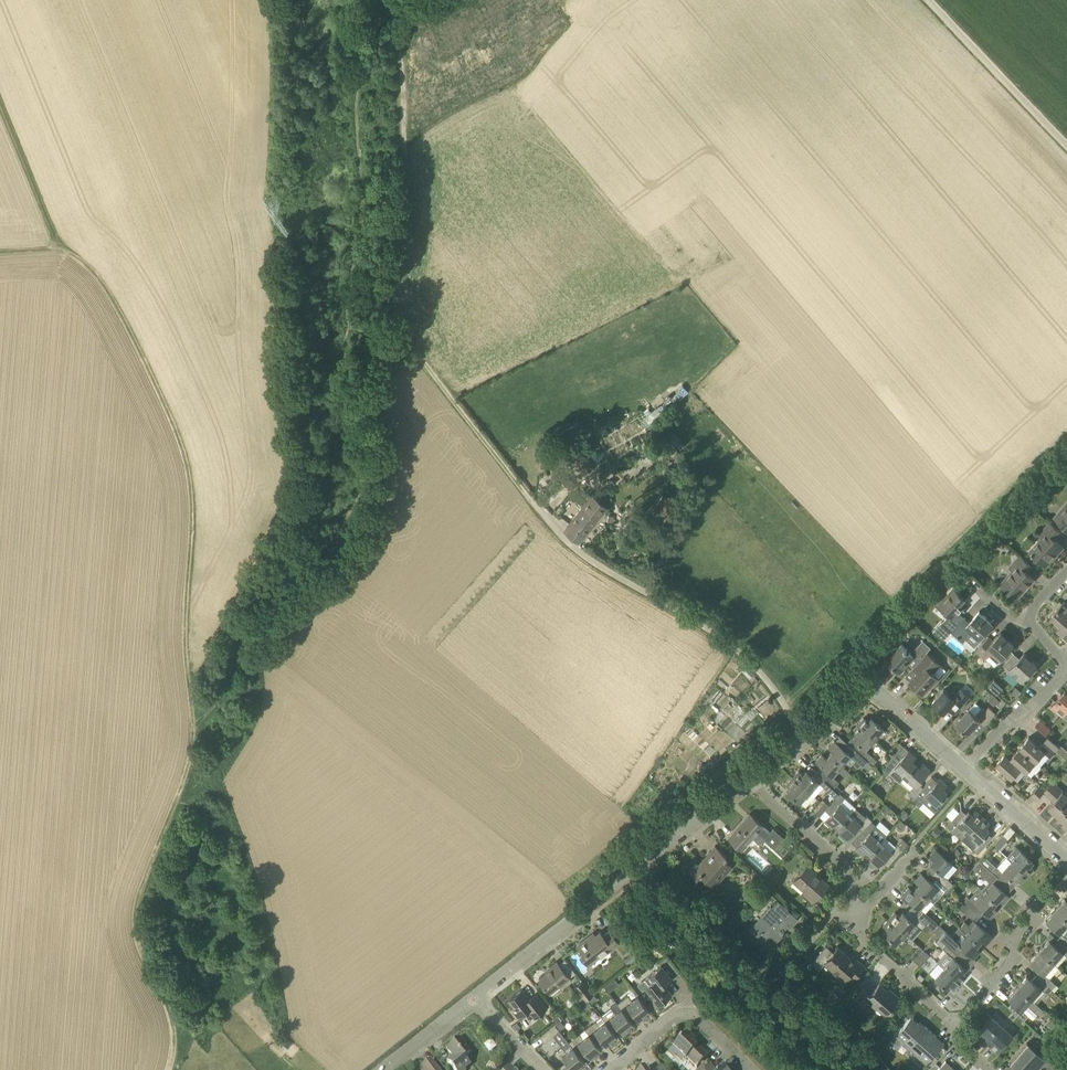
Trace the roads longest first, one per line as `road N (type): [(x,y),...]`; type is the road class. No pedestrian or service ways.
road 1 (unclassified): [(802,739),(765,677),(727,643),(582,560),(410,350),(395,316)]
road 2 (track): [(174,1069),(184,1041),(156,961),(143,885),(205,727),(190,614)]
road 3 (track): [(190,614),(195,488),(177,410),(113,299),(61,253)]
road 4 (track): [(1066,451),(787,708)]
road 5 (residential): [(473,999),(749,781)]
road 6 (unclassified): [(1066,151),(928,0)]
road 7 (residential): [(959,1029),(1005,970),(1020,929),(1066,874)]
road 8 (residential): [(750,1069),(682,1014),(608,1069)]
road 9 (residential): [(852,910),(838,860),(749,781)]
road 10 (residential): [(959,1029),(860,938),(859,917)]
road 11 (track): [(61,253),(0,118)]
road 12 (residential): [(965,771),(1066,671)]
road 13 (residential): [(1066,862),(965,771)]

